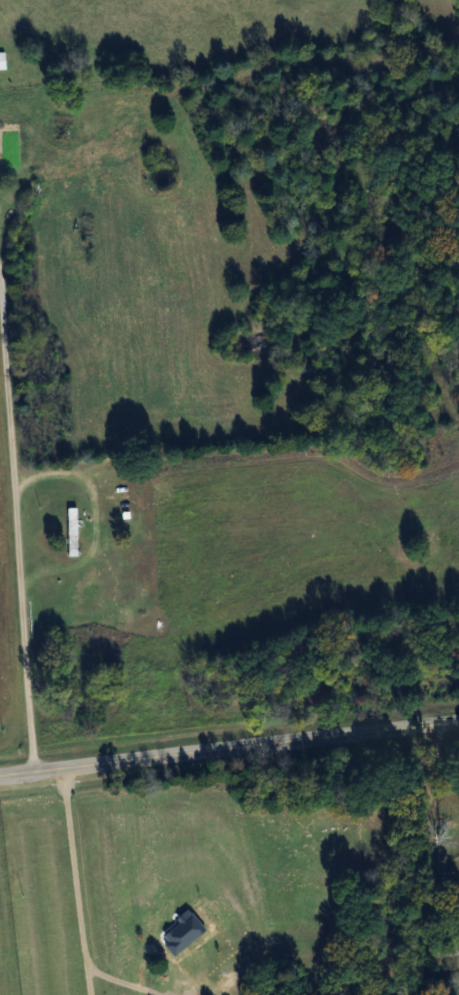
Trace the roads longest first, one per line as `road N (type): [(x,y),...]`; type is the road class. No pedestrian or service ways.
road 1 (residential): [(6,494),(290,453),(410,489),(438,484),(458,454)]
road 2 (tertiary): [(458,719),(0,774)]
road 3 (residential): [(33,770),(6,494)]
road 4 (residential): [(6,494),(0,341)]

